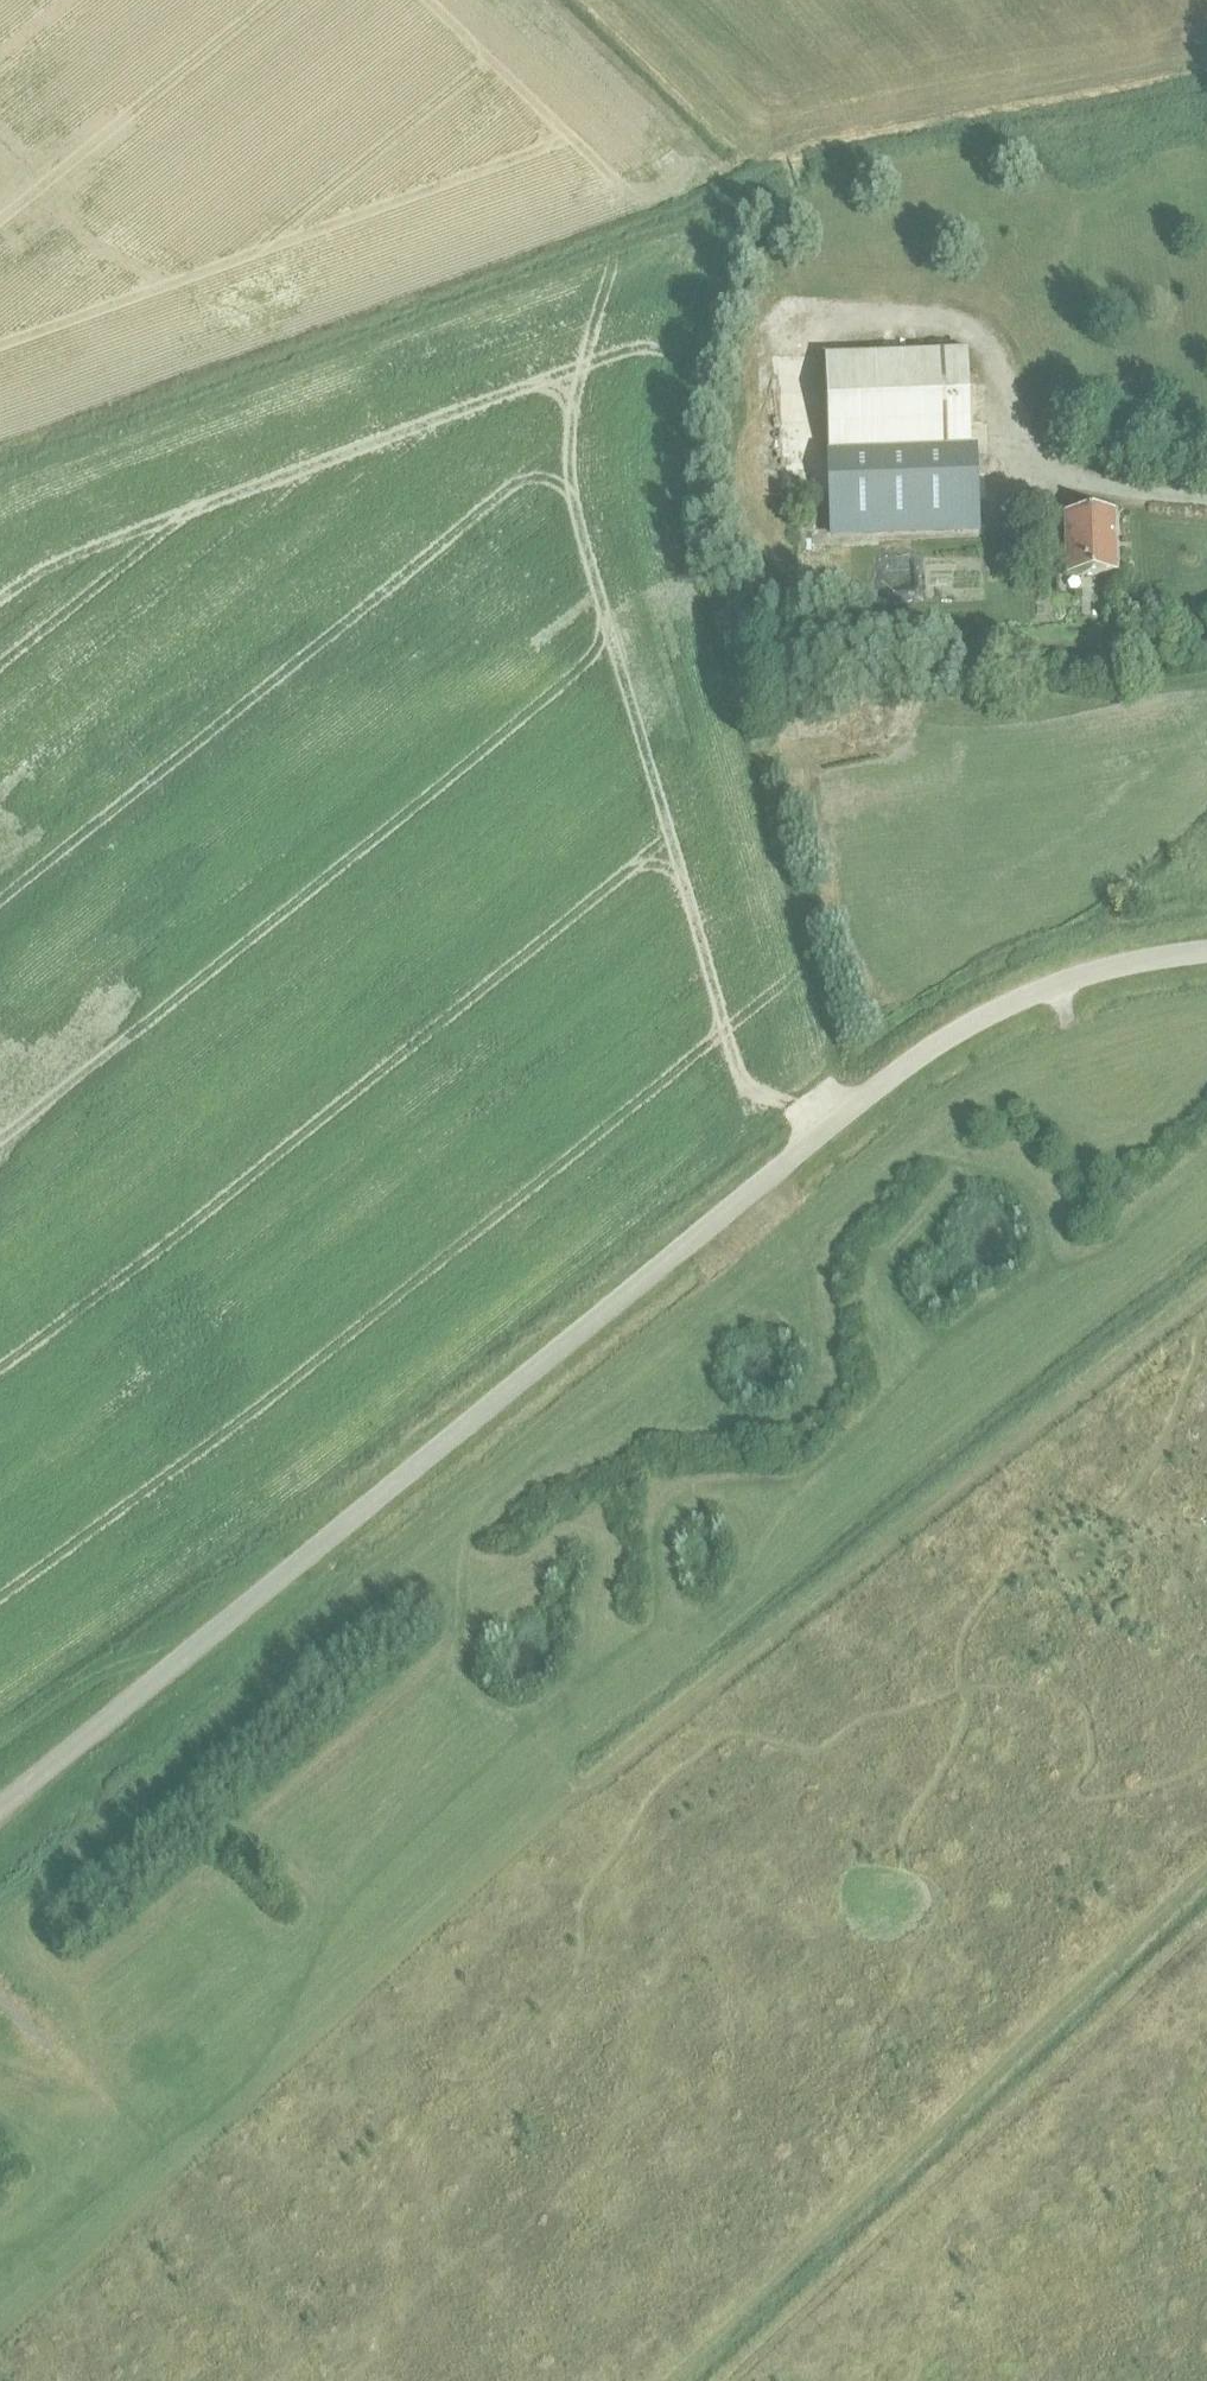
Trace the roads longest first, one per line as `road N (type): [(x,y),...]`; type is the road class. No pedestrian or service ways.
road 1 (track): [(1206,1187),(1160,1212),(1115,1272),(1079,1278),(1059,1262),(1042,1194),(1021,1177),(1003,1166),(964,1175),(917,1160),(906,1165),(829,1234),(811,1267),(812,1386),(792,1417),(773,1426),(689,1408),(615,1410),(569,1433),(493,1499),(463,1552),(473,1587),(467,1697),(451,1710),(364,1728),(308,1777),(306,1809),(342,1905),(298,1964),(274,2046),(217,2115),(93,2201),(69,2231),(0,2251)]
road 2 (unclassified): [(0,1809),(396,1487),(892,1059),(976,1002),(1056,972),(1206,943)]

